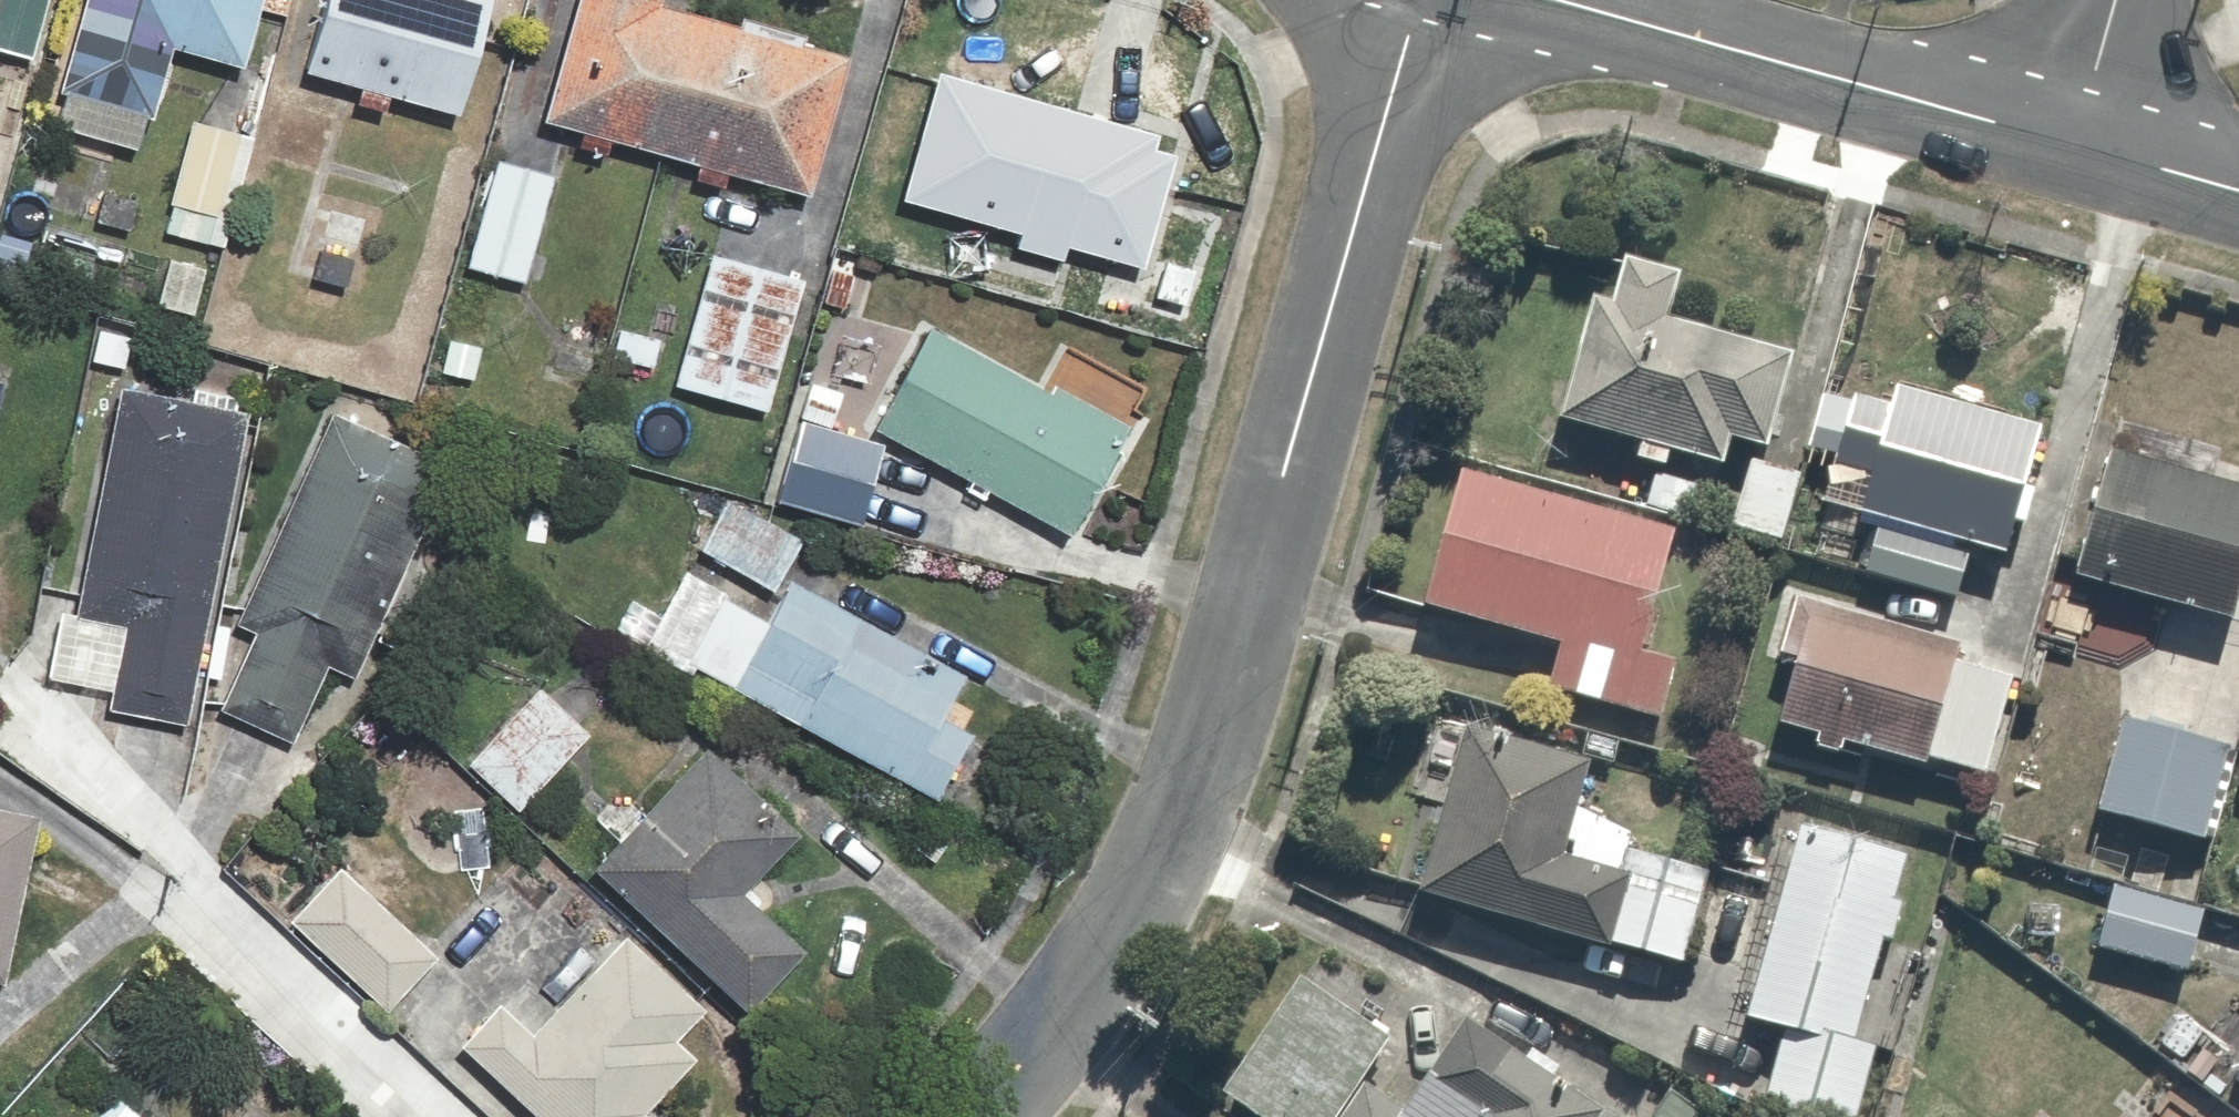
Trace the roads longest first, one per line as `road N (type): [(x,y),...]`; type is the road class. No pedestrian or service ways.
road 1 (residential): [(980,1116),(1065,1023),(1142,900),(1204,763),(1421,0)]
road 2 (unclassified): [(2076,145),(1555,0)]
road 3 (unclassified): [(2238,191),(2076,145)]
road 4 (residential): [(2076,145),(2117,0)]

